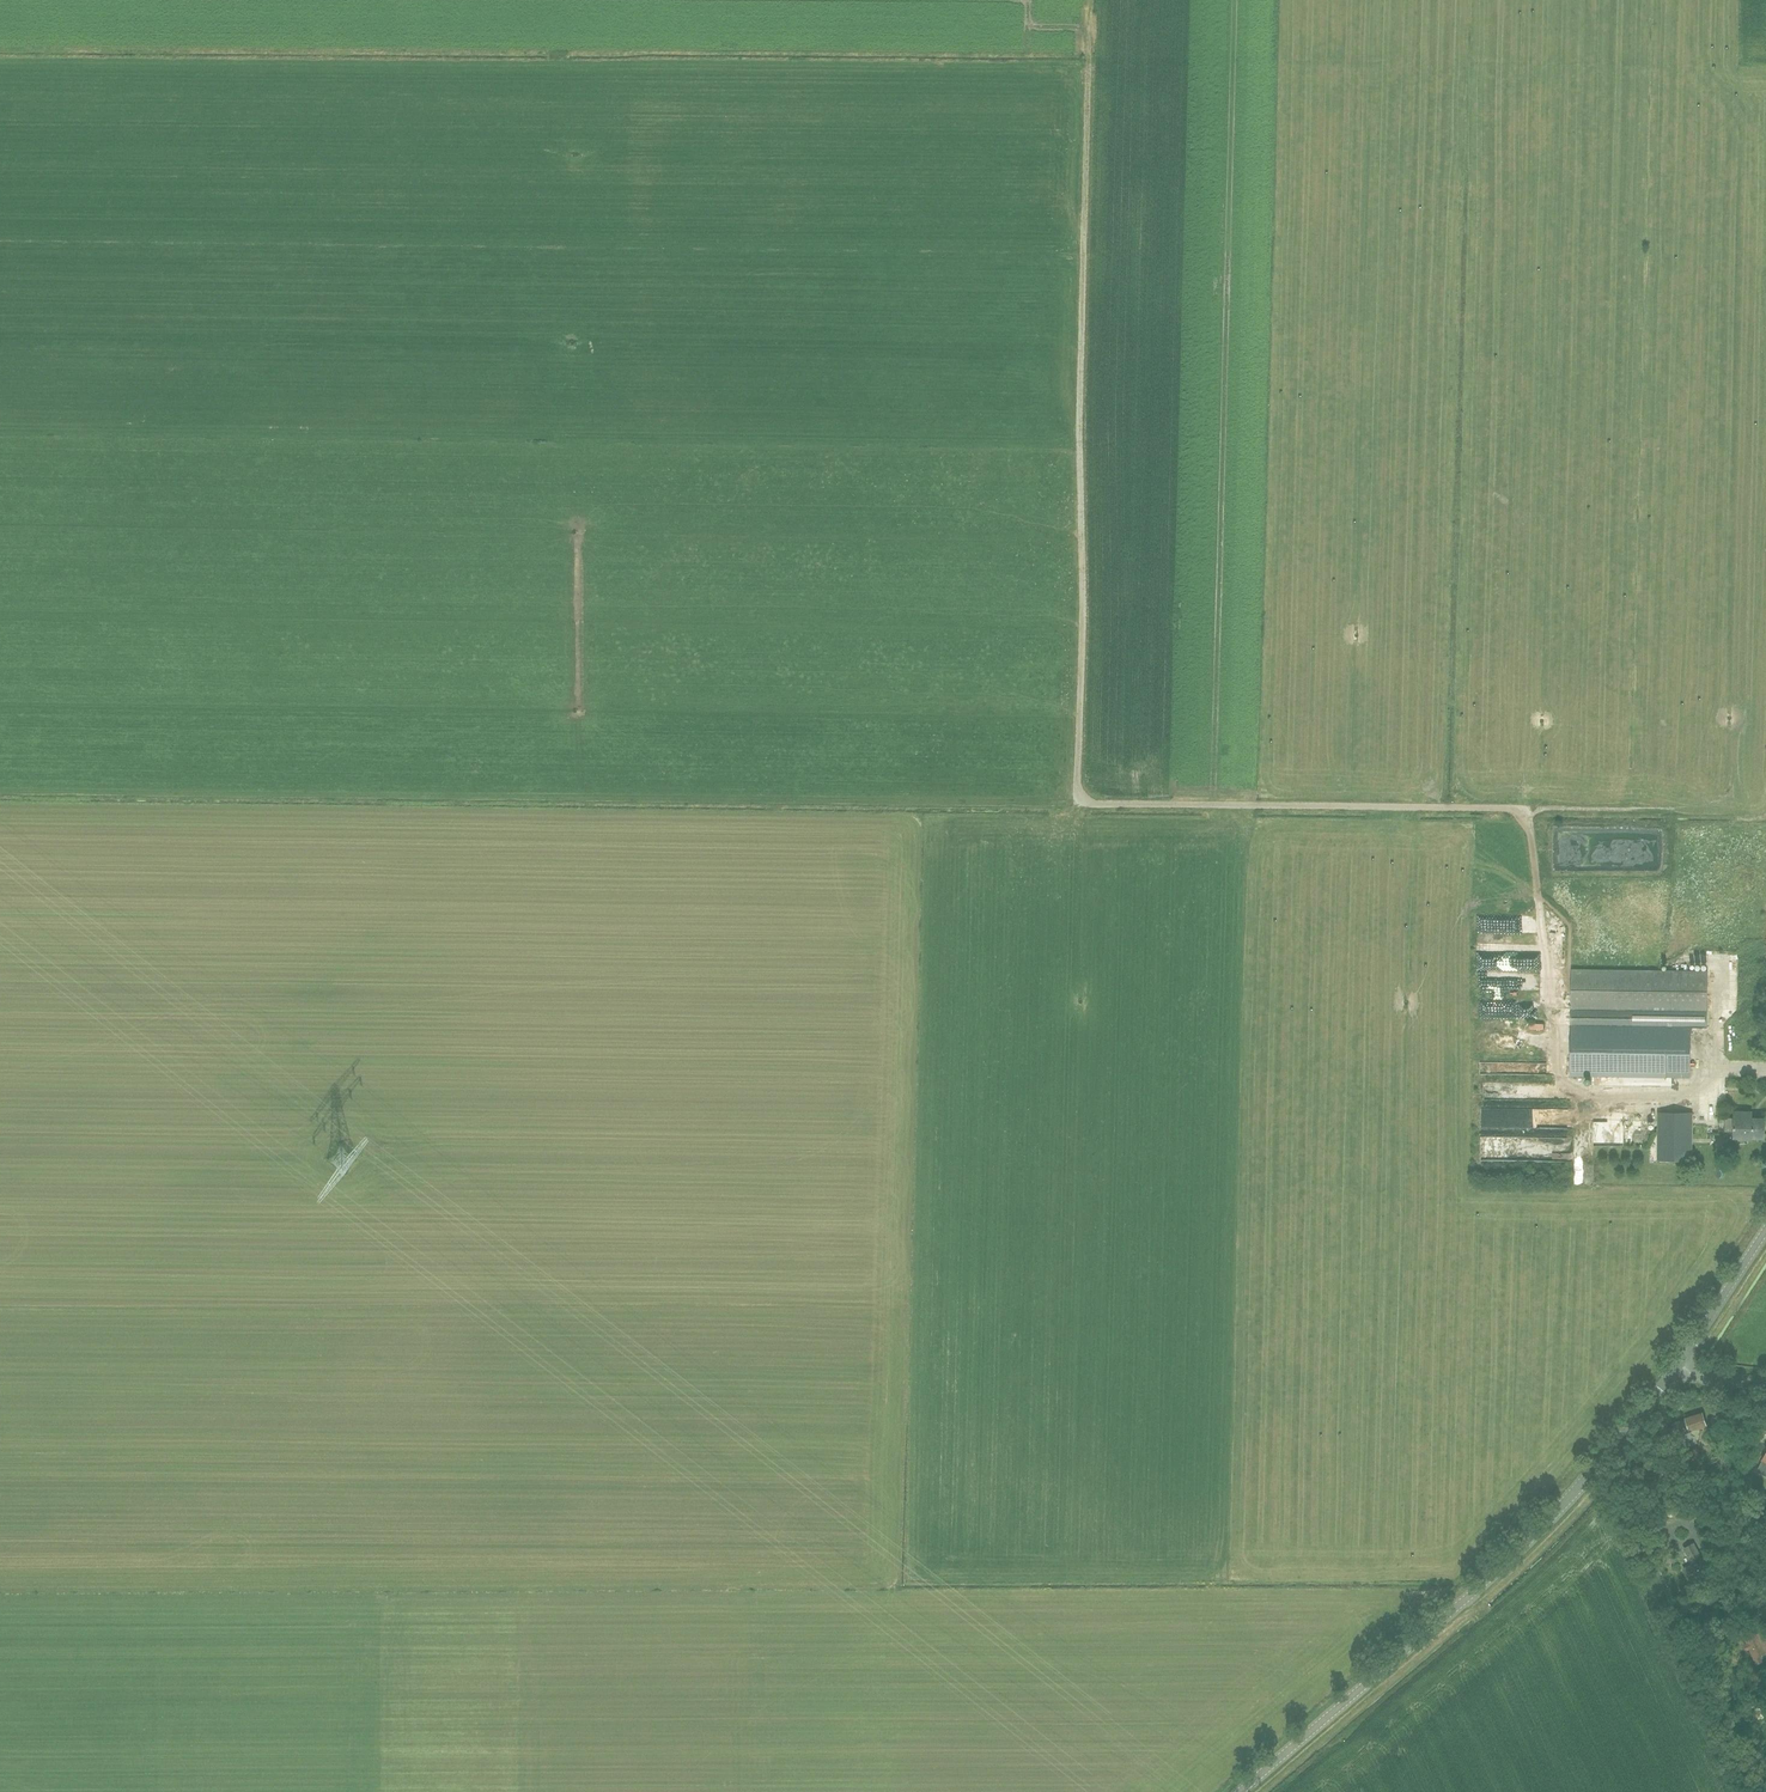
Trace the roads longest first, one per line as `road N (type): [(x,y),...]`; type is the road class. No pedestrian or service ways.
road 1 (tertiary): [(1241,1791),(1533,1536),(1680,1369)]
road 2 (track): [(1754,1791),(1619,1501),(1596,1469)]
road 3 (tertiary): [(1680,1369),(1765,1236)]

